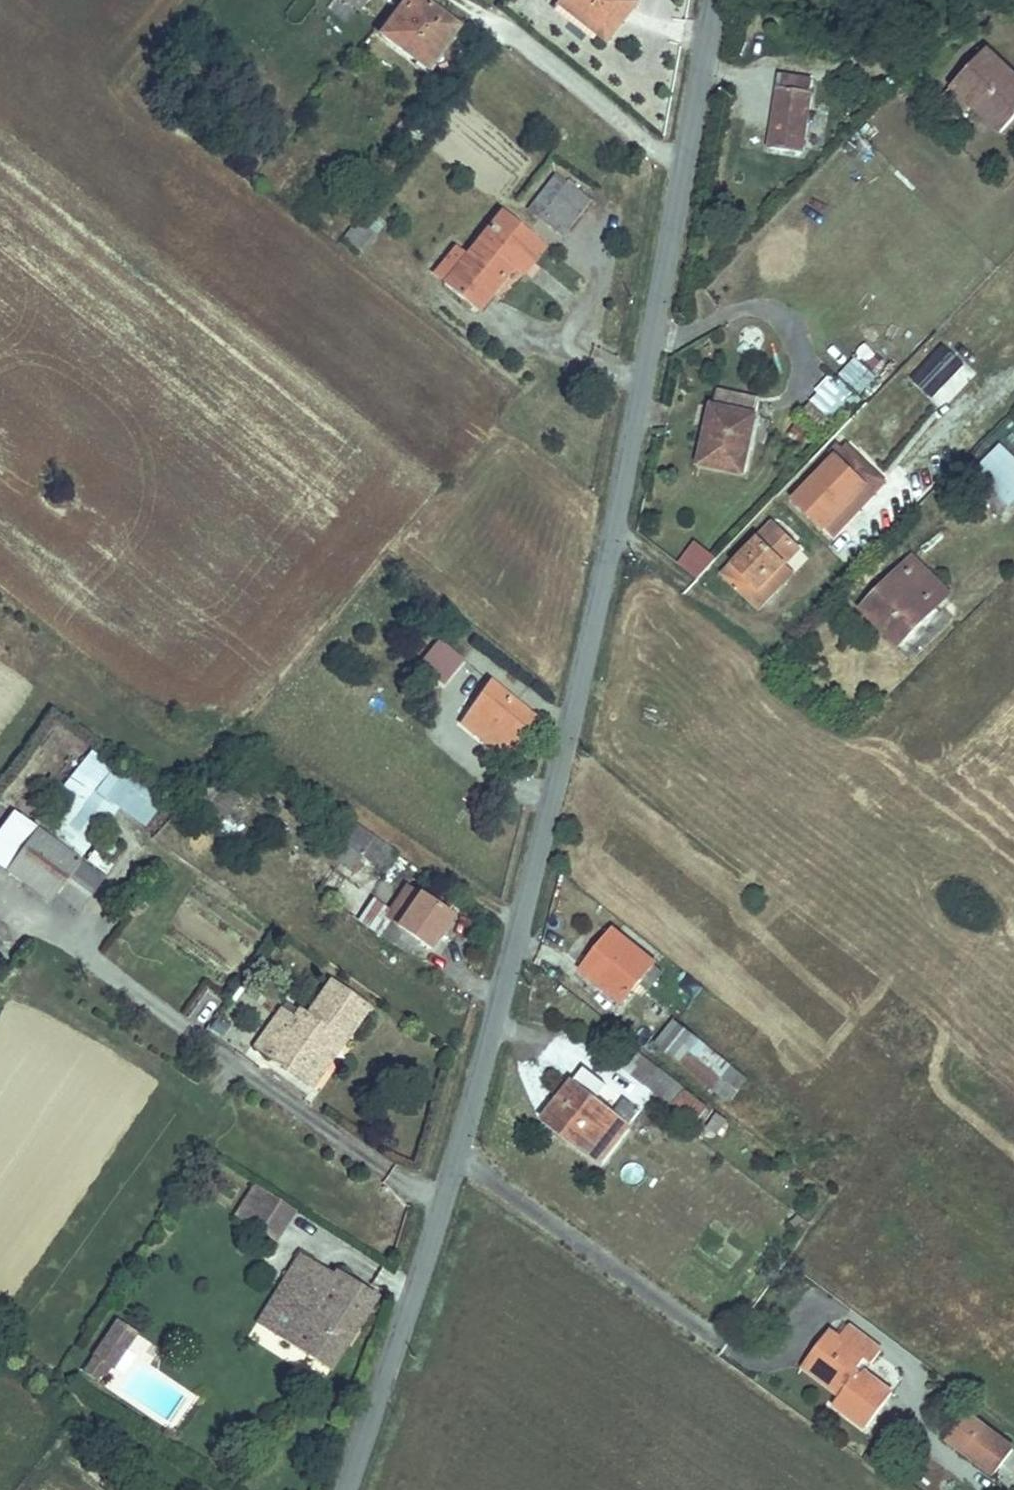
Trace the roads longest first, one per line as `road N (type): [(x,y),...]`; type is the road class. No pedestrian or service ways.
road 1 (unclassified): [(714,0),(560,770),(457,1157),(344,1489)]

